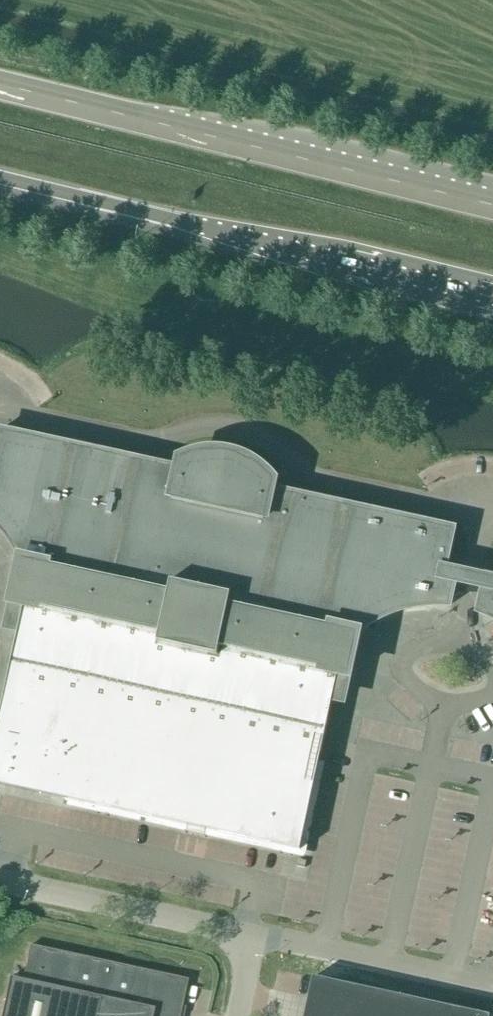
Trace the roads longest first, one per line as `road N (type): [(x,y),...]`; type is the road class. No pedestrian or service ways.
road 1 (primary): [(0,178),(492,297)]
road 2 (primary): [(492,197),(0,82)]
road 3 (unclassified): [(0,881),(255,935),(238,1015)]

